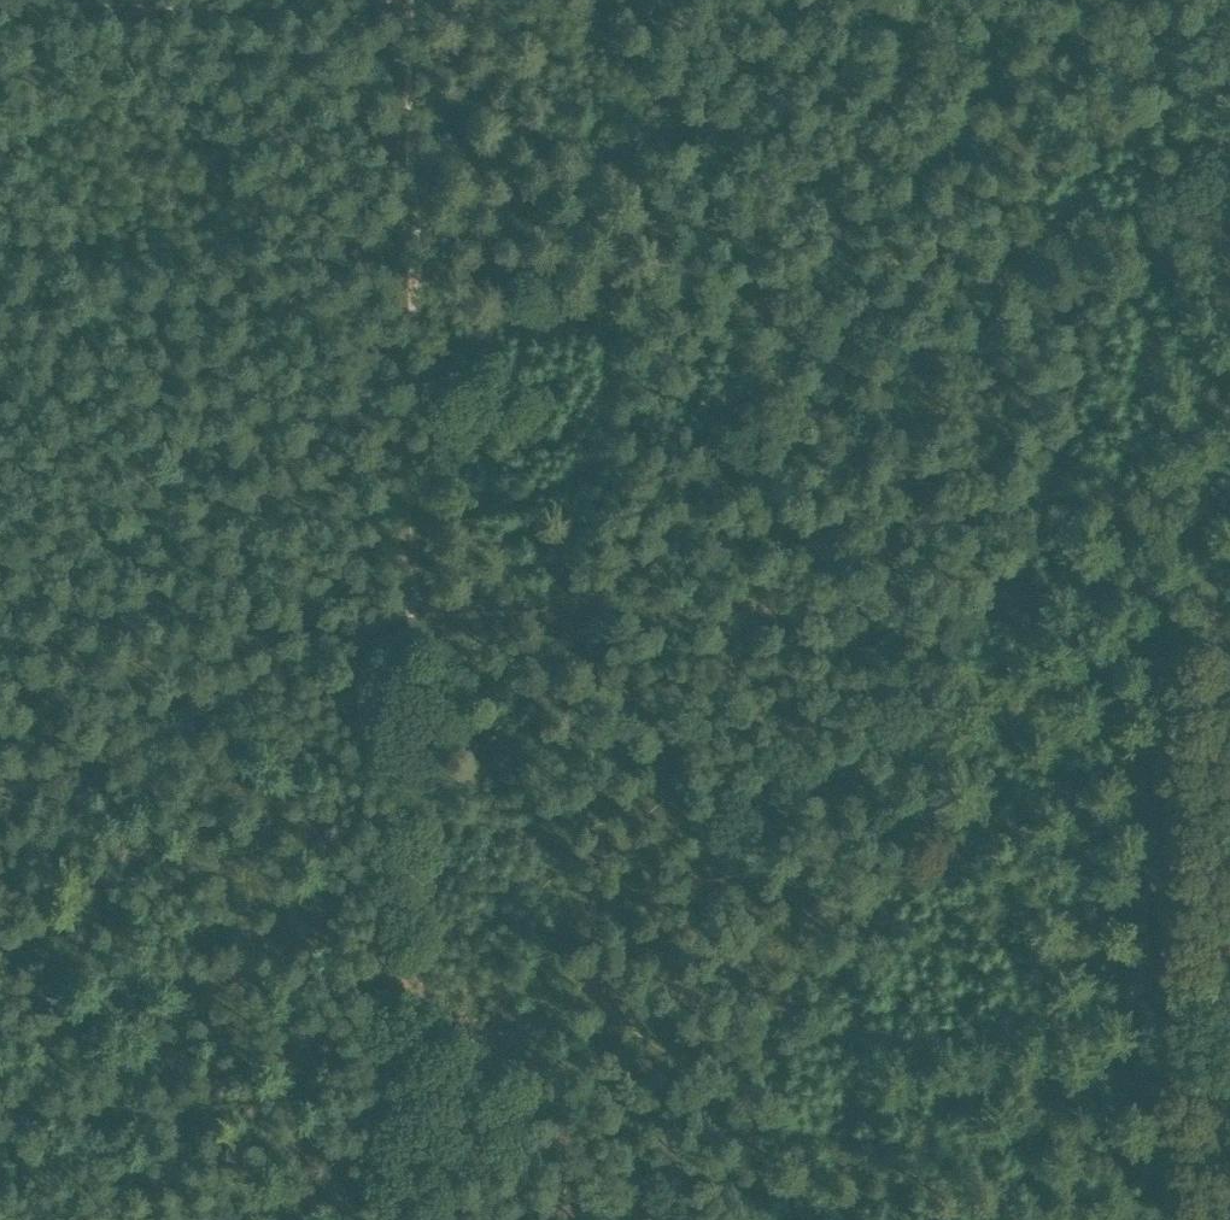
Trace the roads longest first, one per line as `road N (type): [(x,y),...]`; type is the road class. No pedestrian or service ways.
road 1 (track): [(406,0),(425,614),(440,723),(423,901),(432,1219)]
road 2 (track): [(0,15),(52,5),(422,0)]

